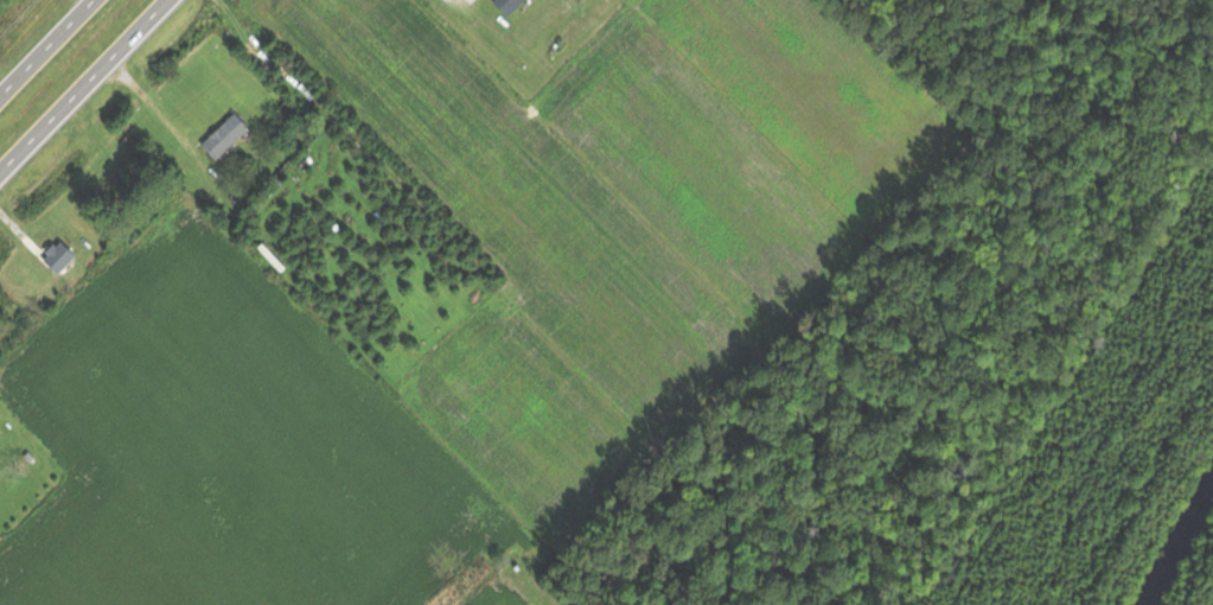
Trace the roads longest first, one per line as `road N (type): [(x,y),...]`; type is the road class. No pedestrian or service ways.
road 1 (trunk): [(0,187),(182,0)]
road 2 (trunk): [(92,0),(0,95)]

